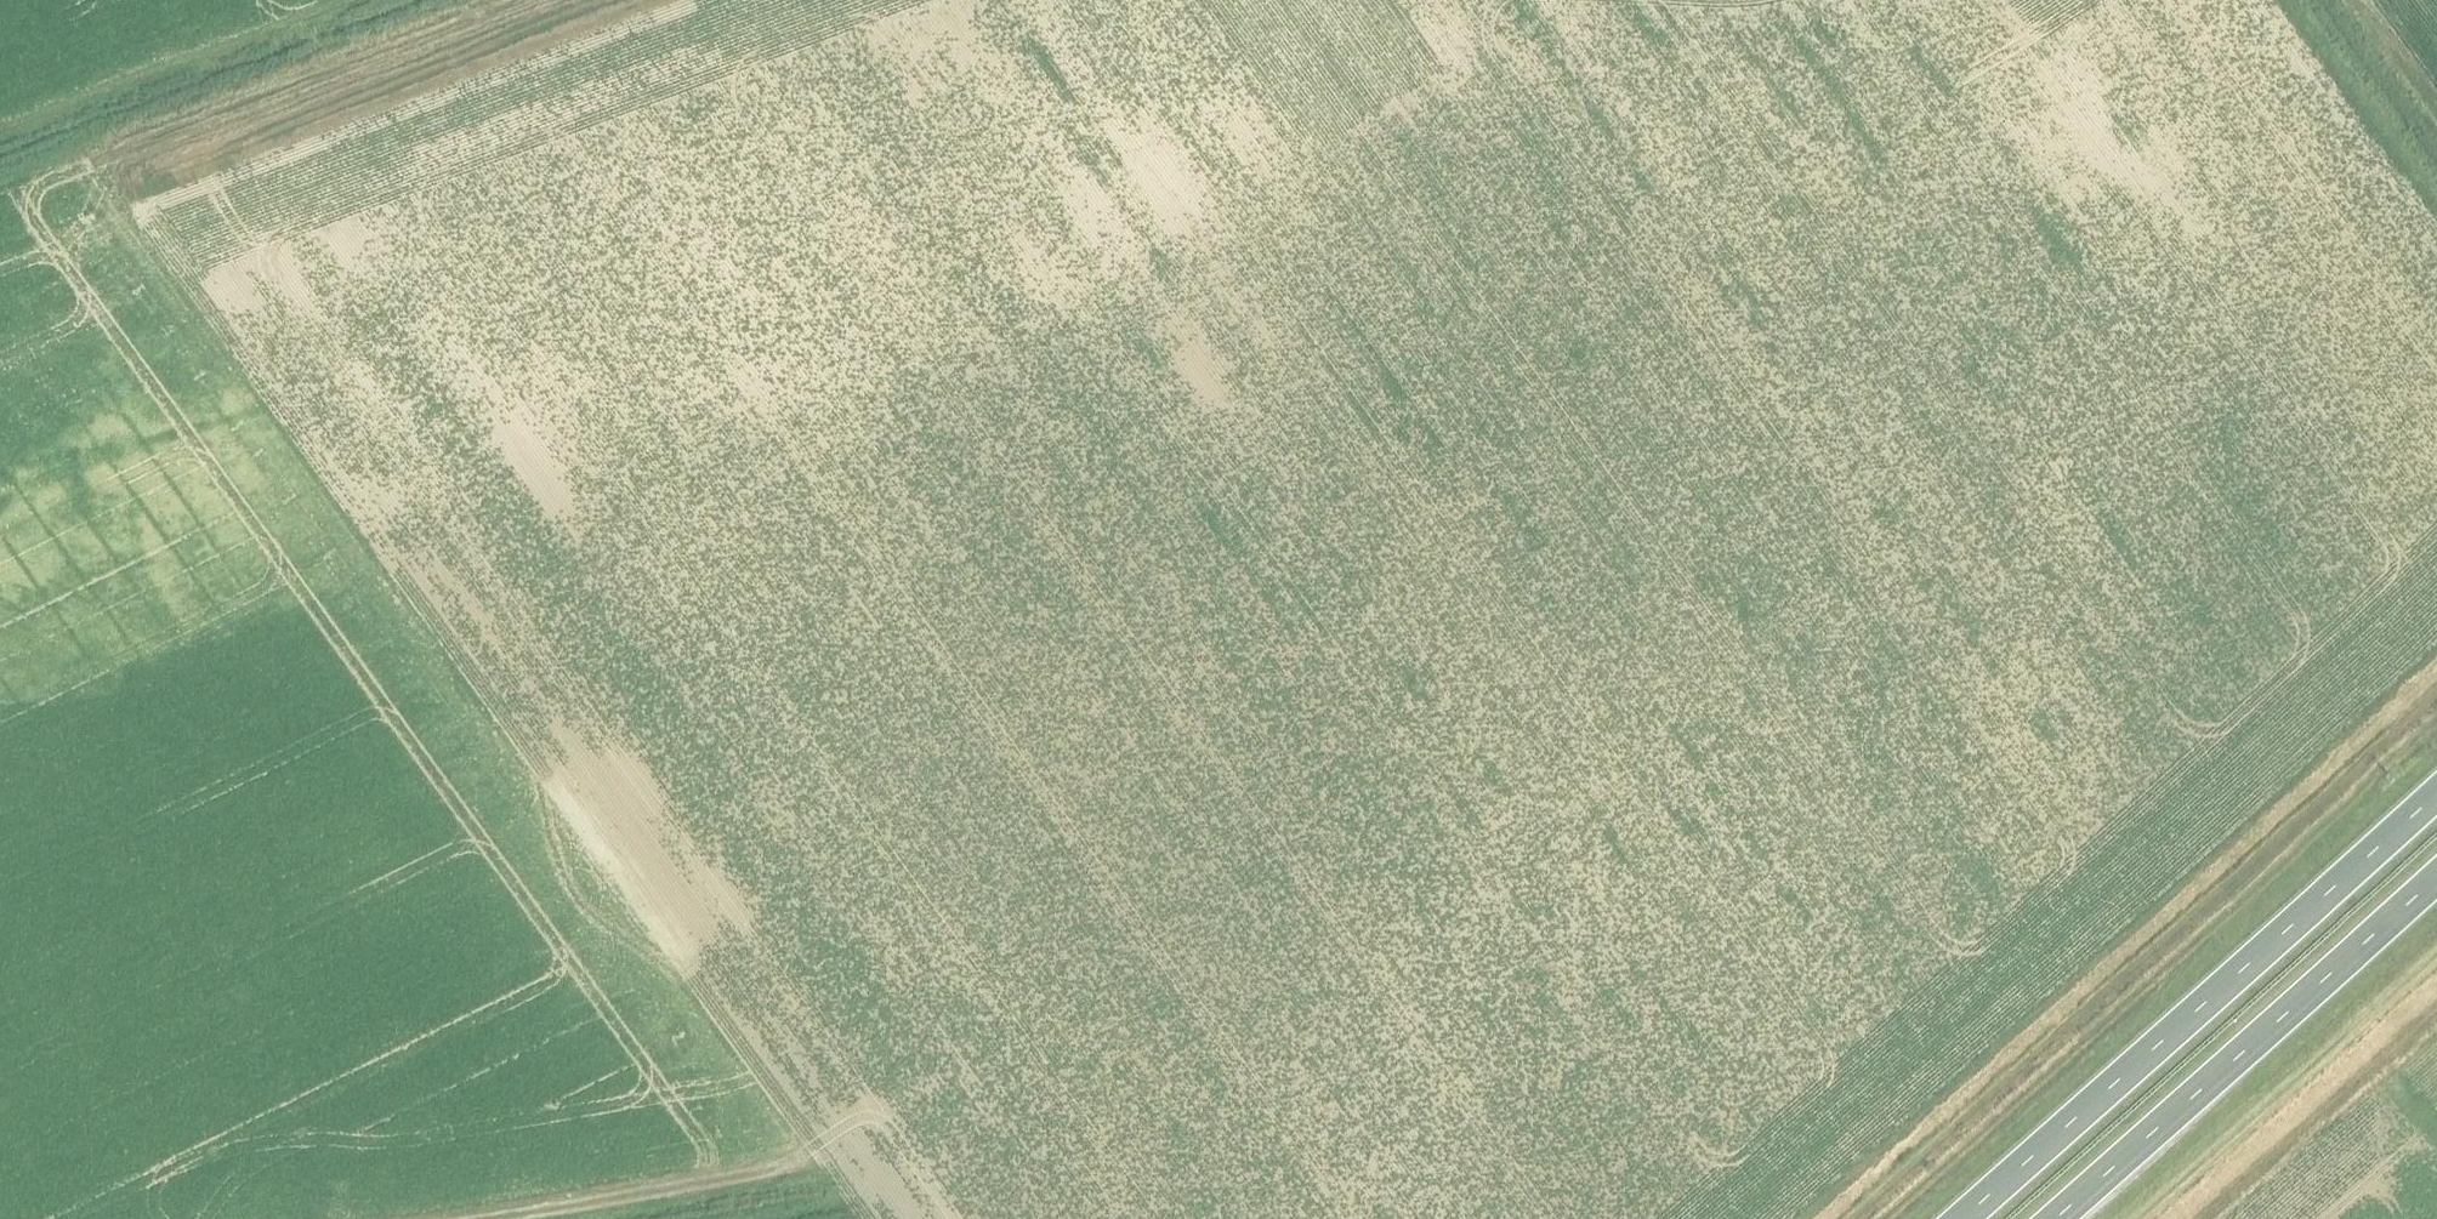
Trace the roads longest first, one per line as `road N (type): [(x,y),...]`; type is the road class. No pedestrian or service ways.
road 1 (trunk): [(2436,792),(1963,1218)]
road 2 (trunk): [(2054,1218),(2436,876)]

